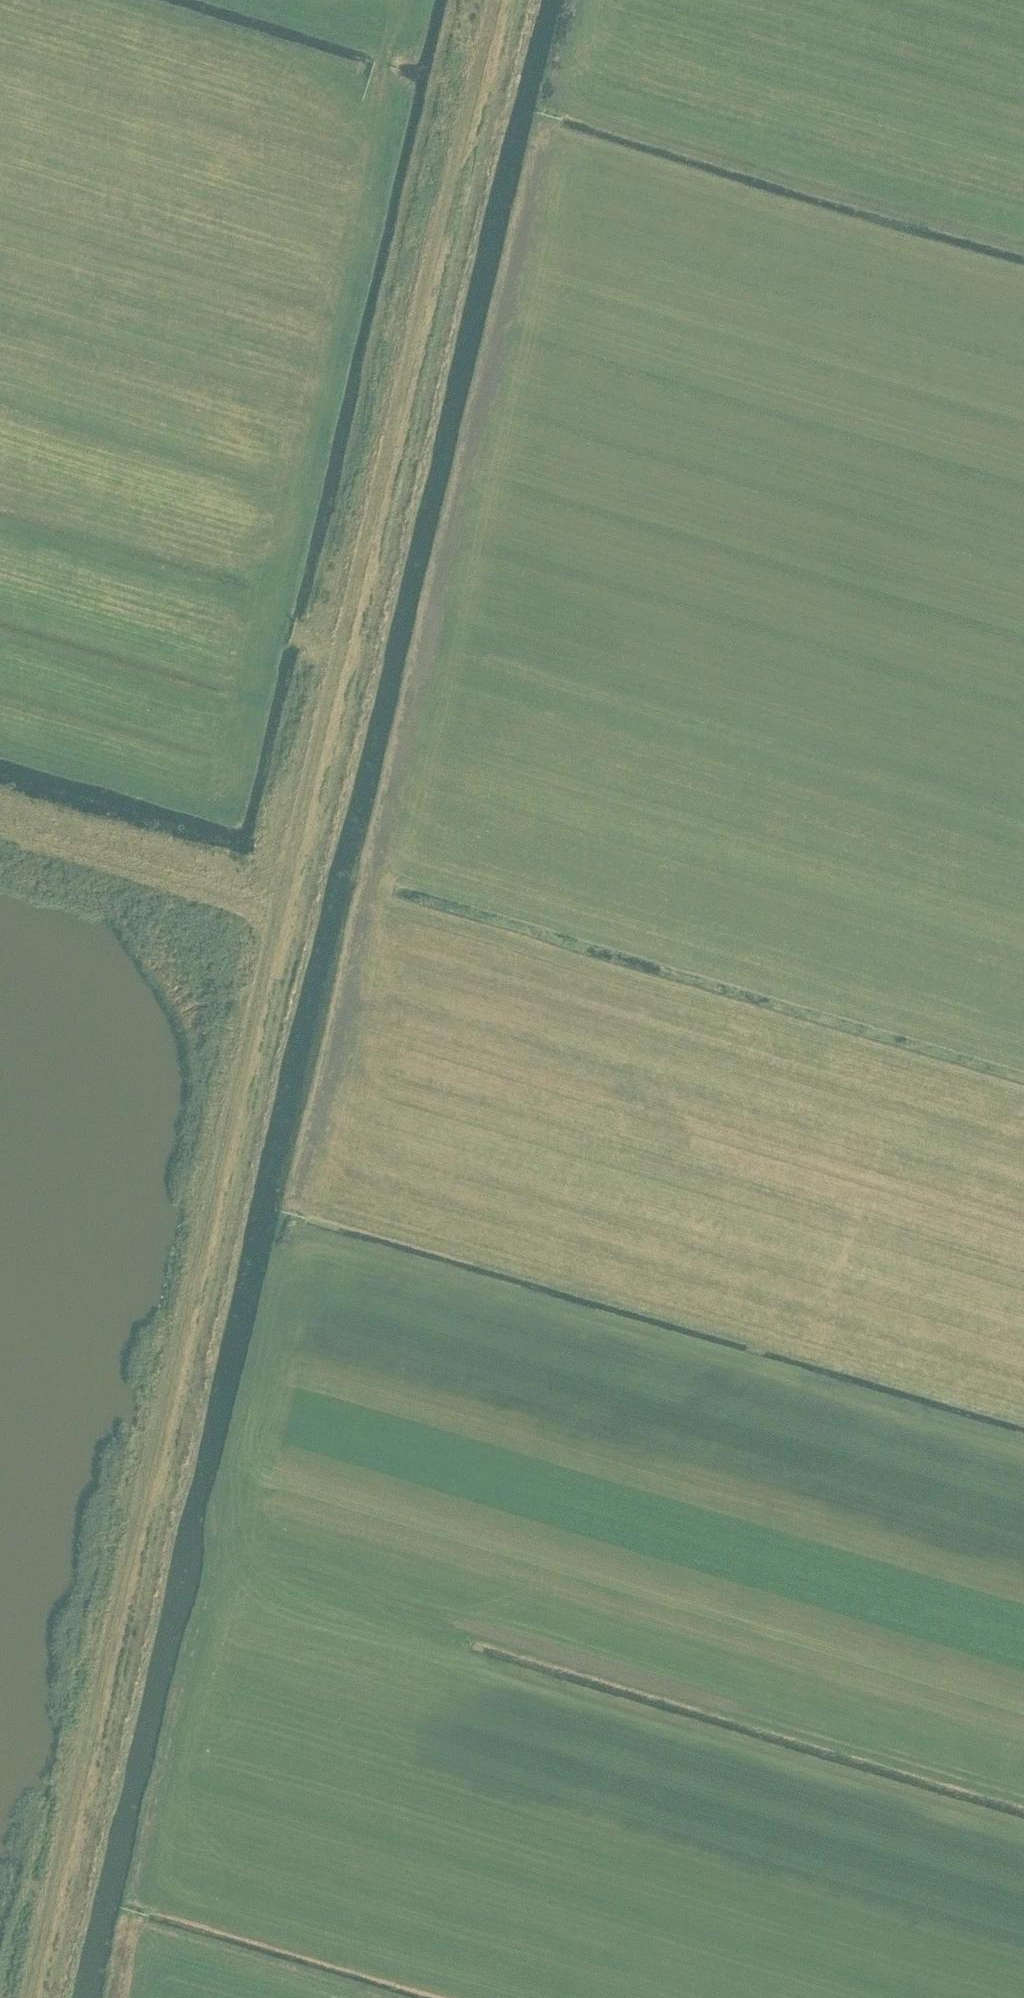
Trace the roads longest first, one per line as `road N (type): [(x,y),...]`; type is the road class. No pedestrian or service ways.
road 1 (track): [(471,0),(23,1997)]

